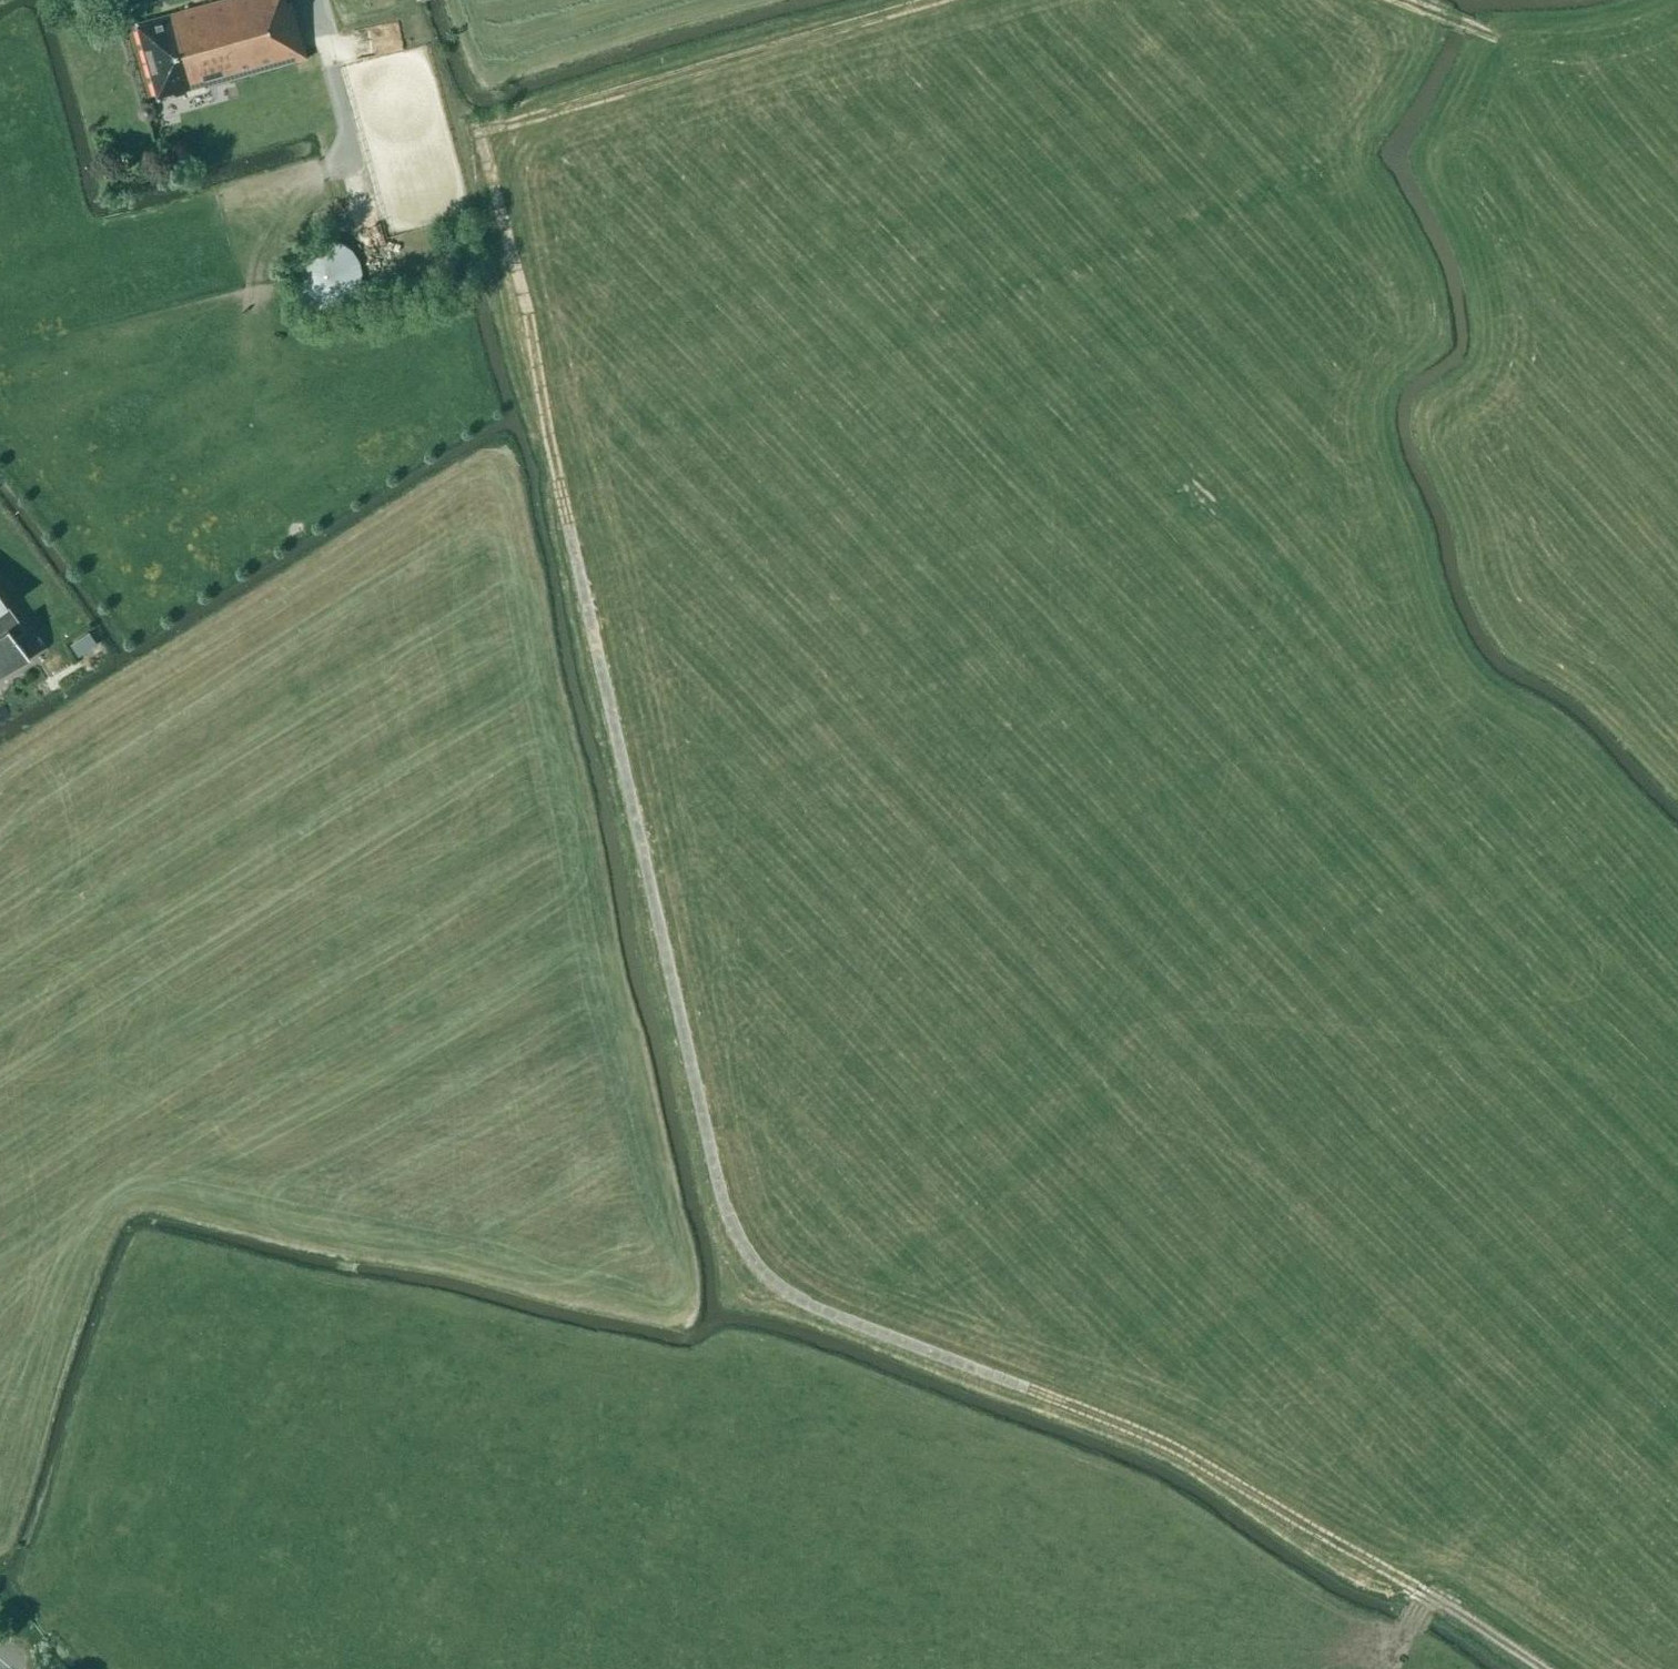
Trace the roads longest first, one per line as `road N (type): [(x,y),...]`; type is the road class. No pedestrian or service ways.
road 1 (track): [(1541,1668),(1184,1454),(811,1308),(747,1257),(724,1204),(486,156),(474,130),(360,165),(332,68)]
road 2 (track): [(474,130),(932,0)]

